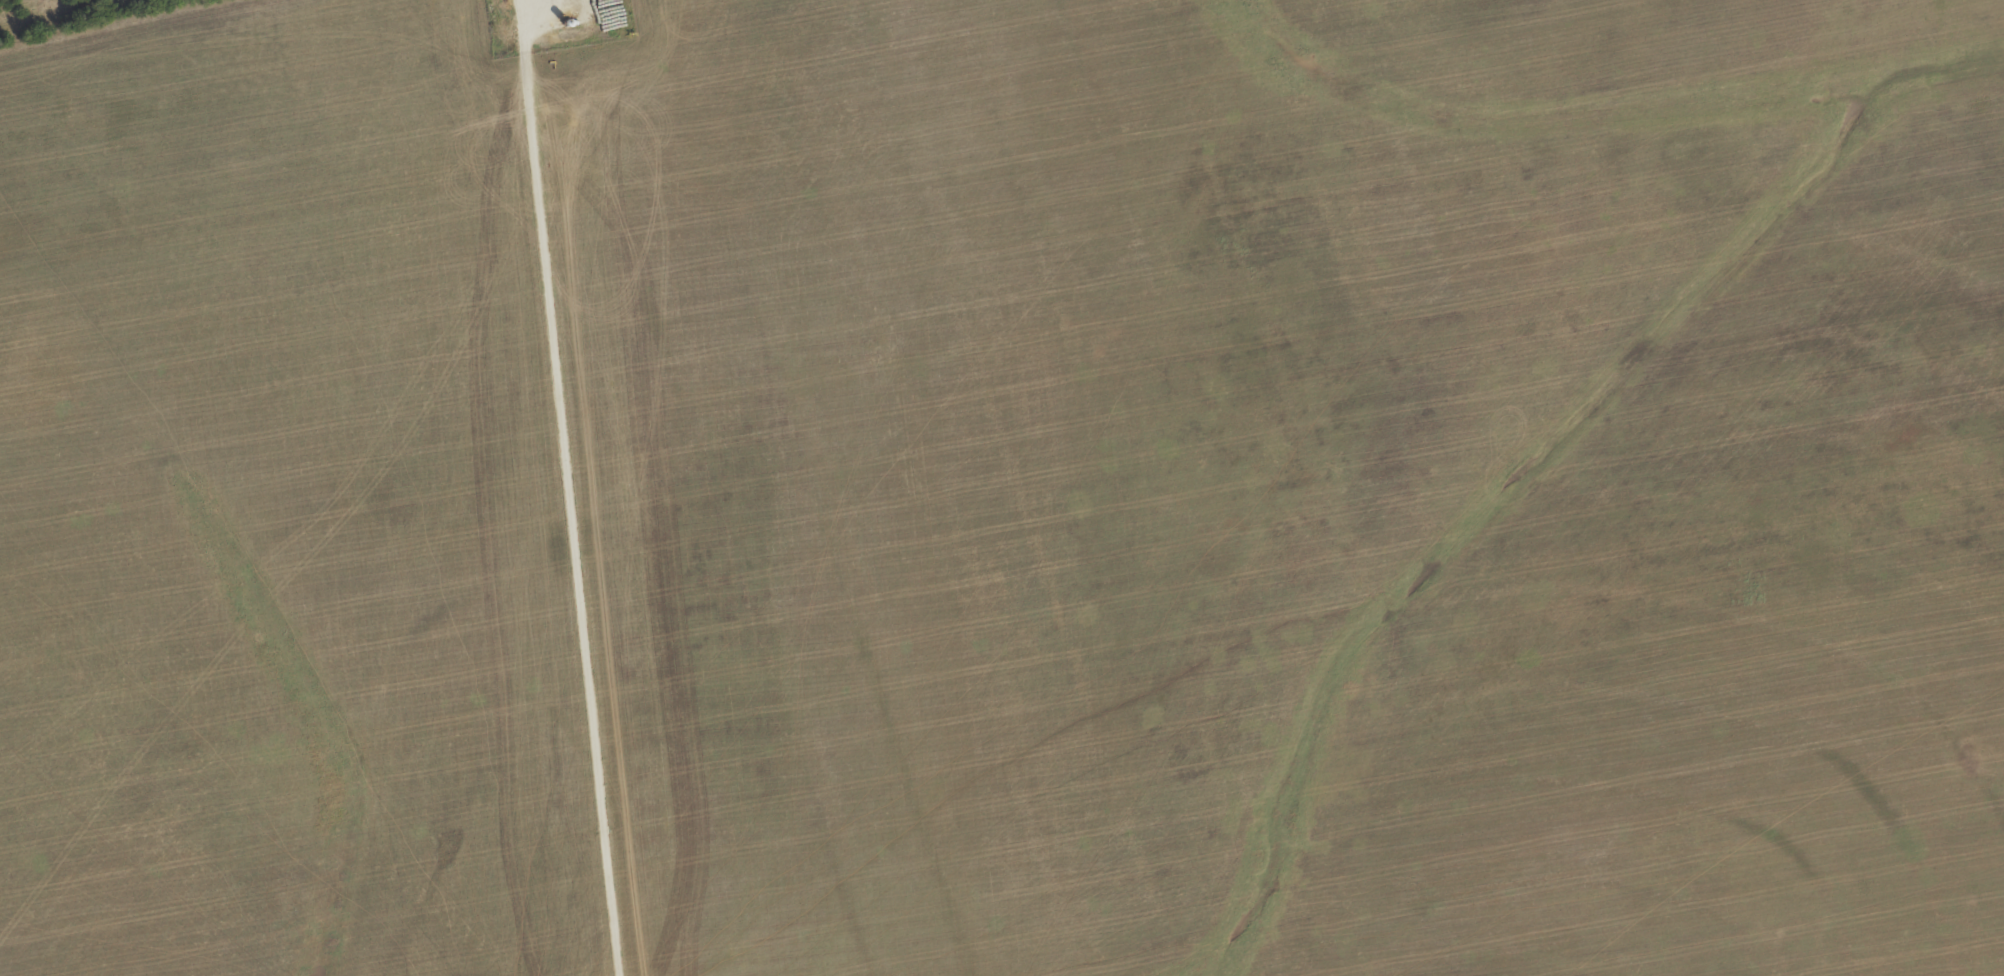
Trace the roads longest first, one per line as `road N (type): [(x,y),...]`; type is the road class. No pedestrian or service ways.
road 1 (track): [(635,975),(533,0)]

